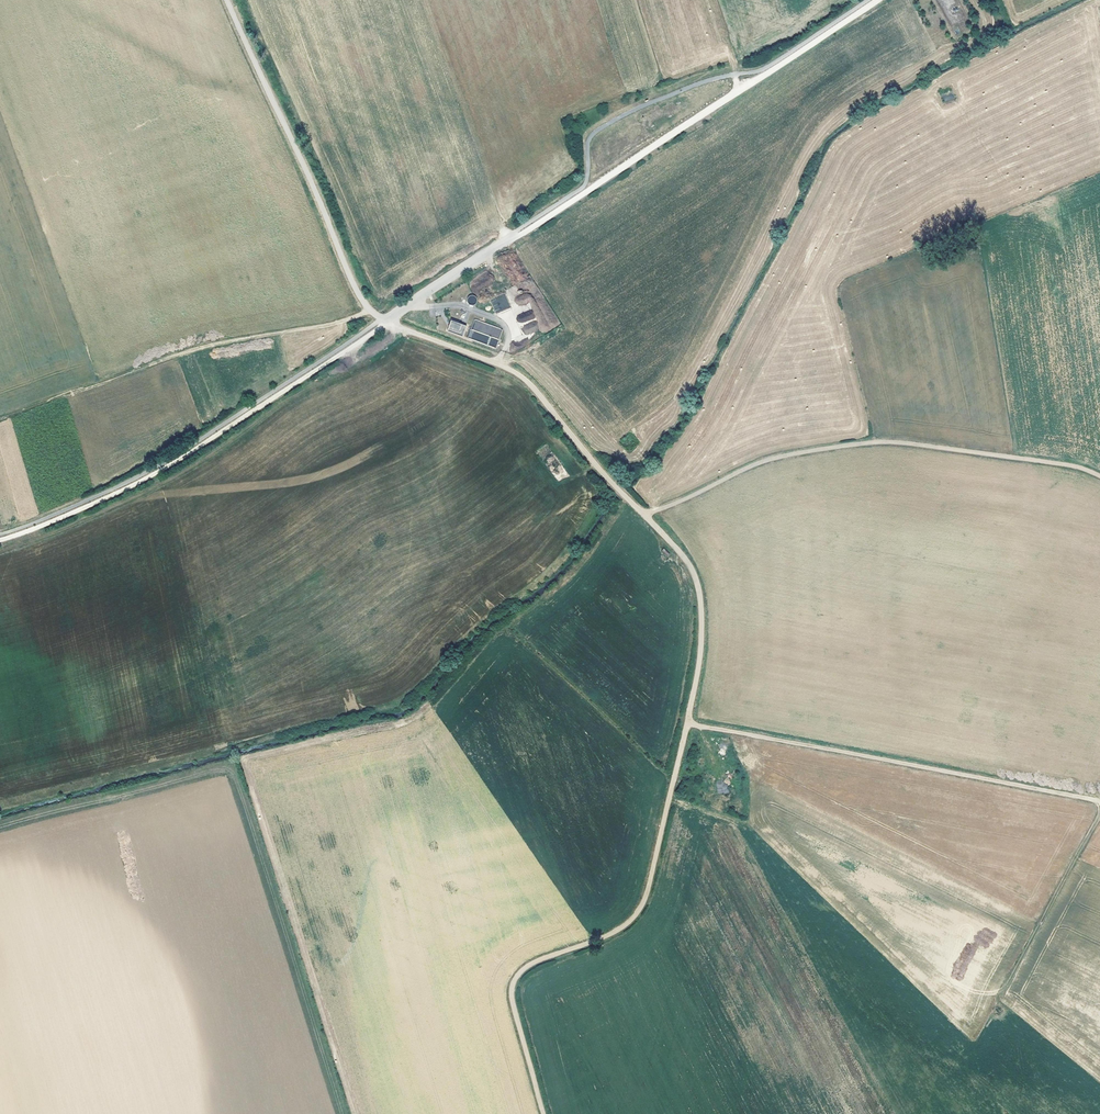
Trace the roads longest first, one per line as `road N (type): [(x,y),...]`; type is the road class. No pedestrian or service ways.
road 1 (track): [(543,1113),(512,991),(530,966),(617,932),(644,902),(697,676),(700,599),(686,562),(527,383),(384,320)]
road 2 (track): [(644,516),(760,463),(825,449),(891,443),(1079,467),(1099,477)]
road 3 (track): [(688,722),(1099,803)]
road 4 (unclassified): [(384,320),(356,291),(227,0)]
road 5 (track): [(0,831),(225,772)]
road 6 (unclassified): [(517,237),(384,320)]

